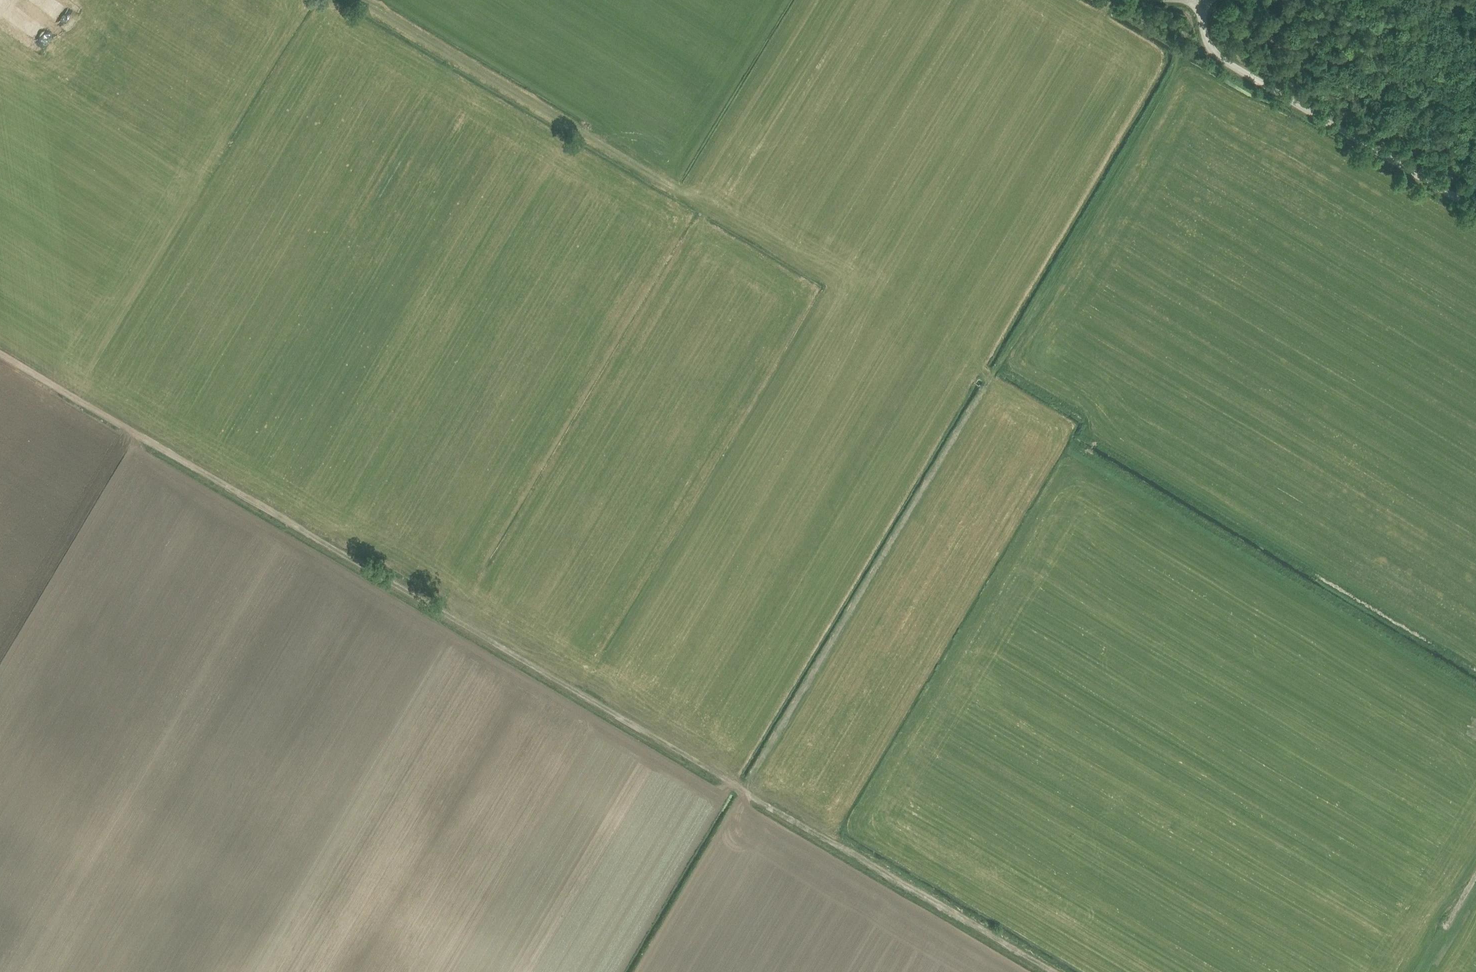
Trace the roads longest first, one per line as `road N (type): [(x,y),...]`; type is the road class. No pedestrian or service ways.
road 1 (track): [(0,352),(1052,971)]
road 2 (unclassified): [(1475,211),(1214,54),(1201,0)]

